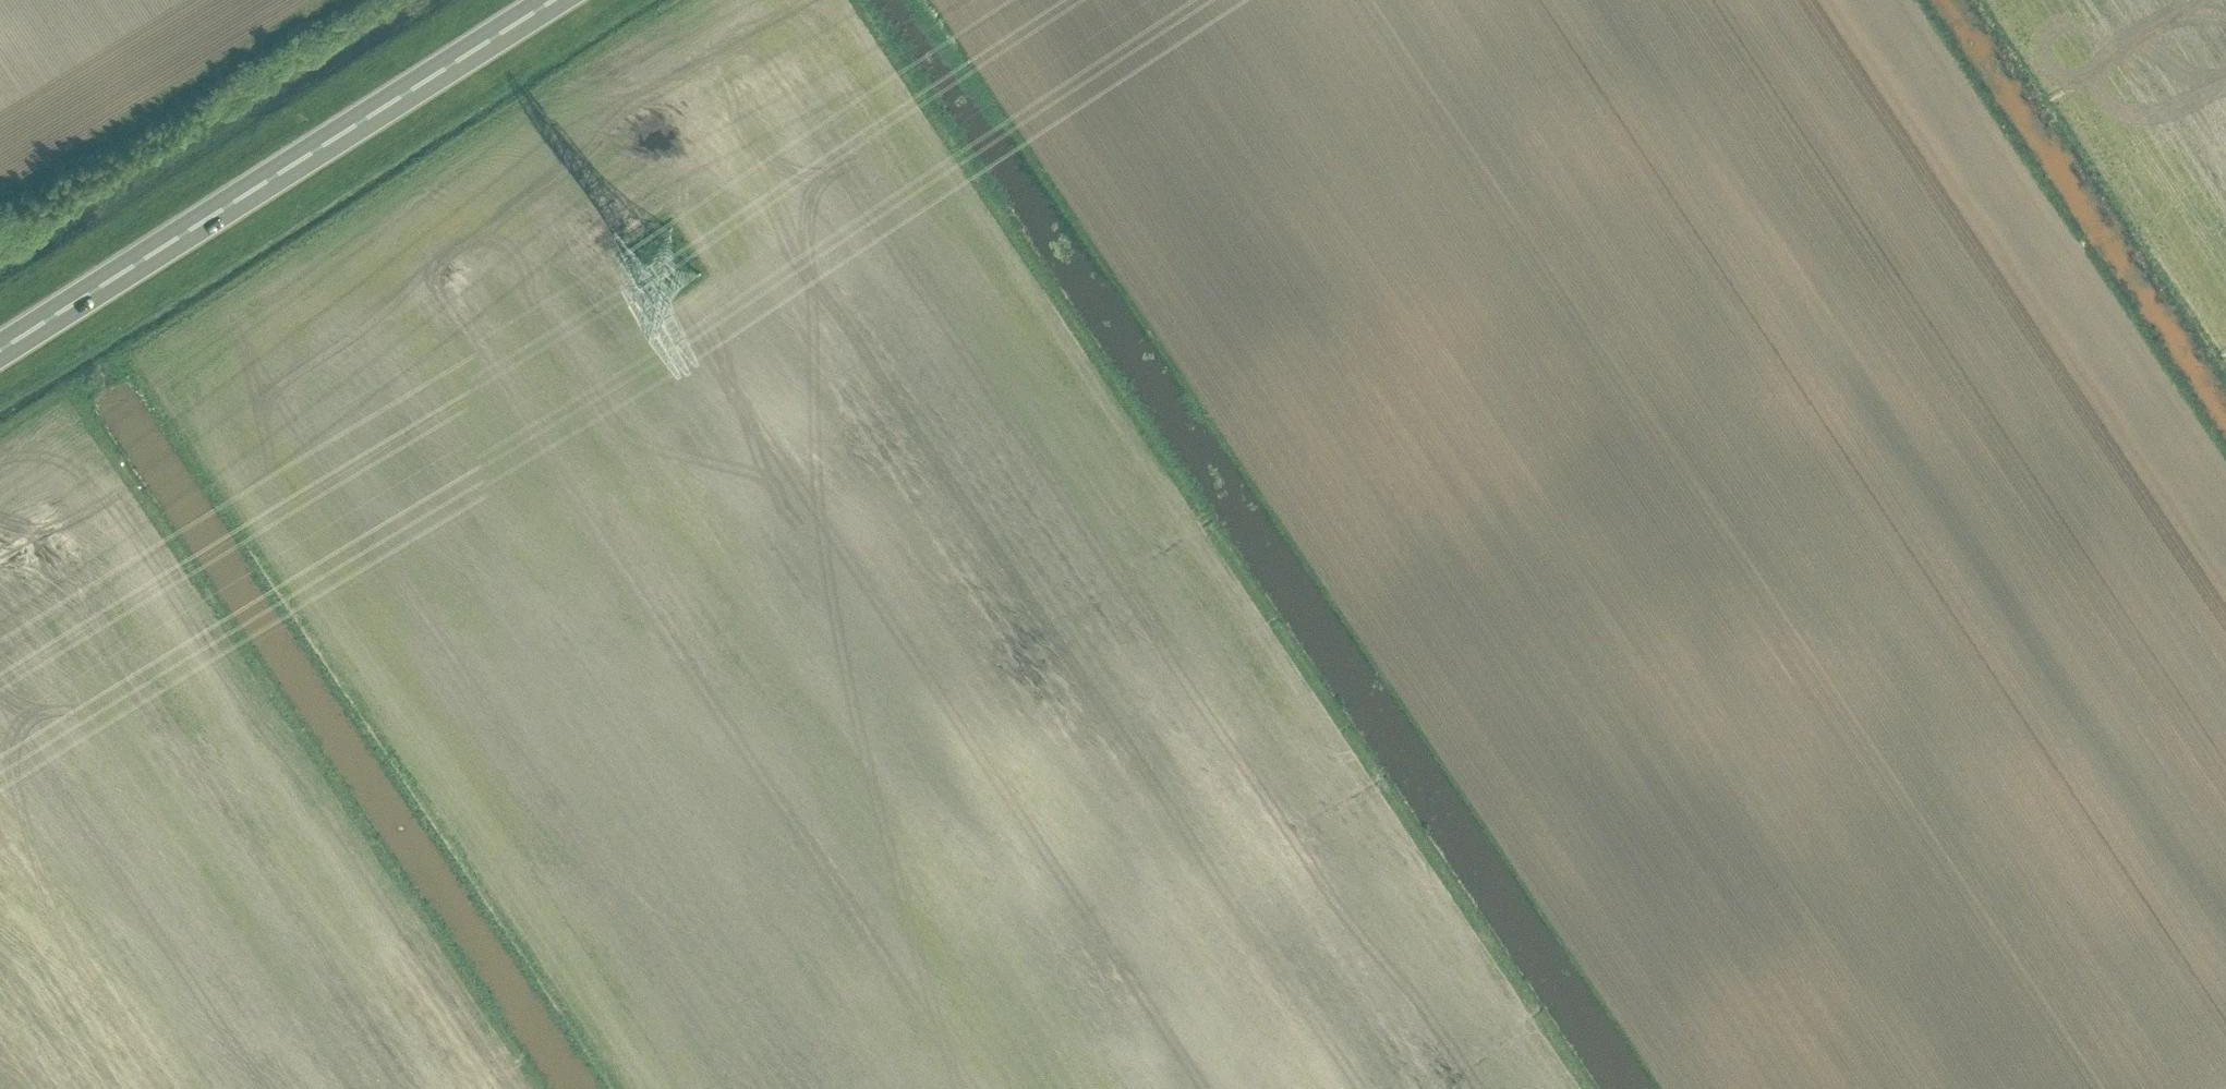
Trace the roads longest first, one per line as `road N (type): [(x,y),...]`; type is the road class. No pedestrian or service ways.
road 1 (trunk): [(0,349),(334,138)]
road 2 (trunk): [(372,114),(618,0)]
road 3 (trunk): [(496,0),(334,138)]
road 4 (trunk): [(372,114),(551,0)]

